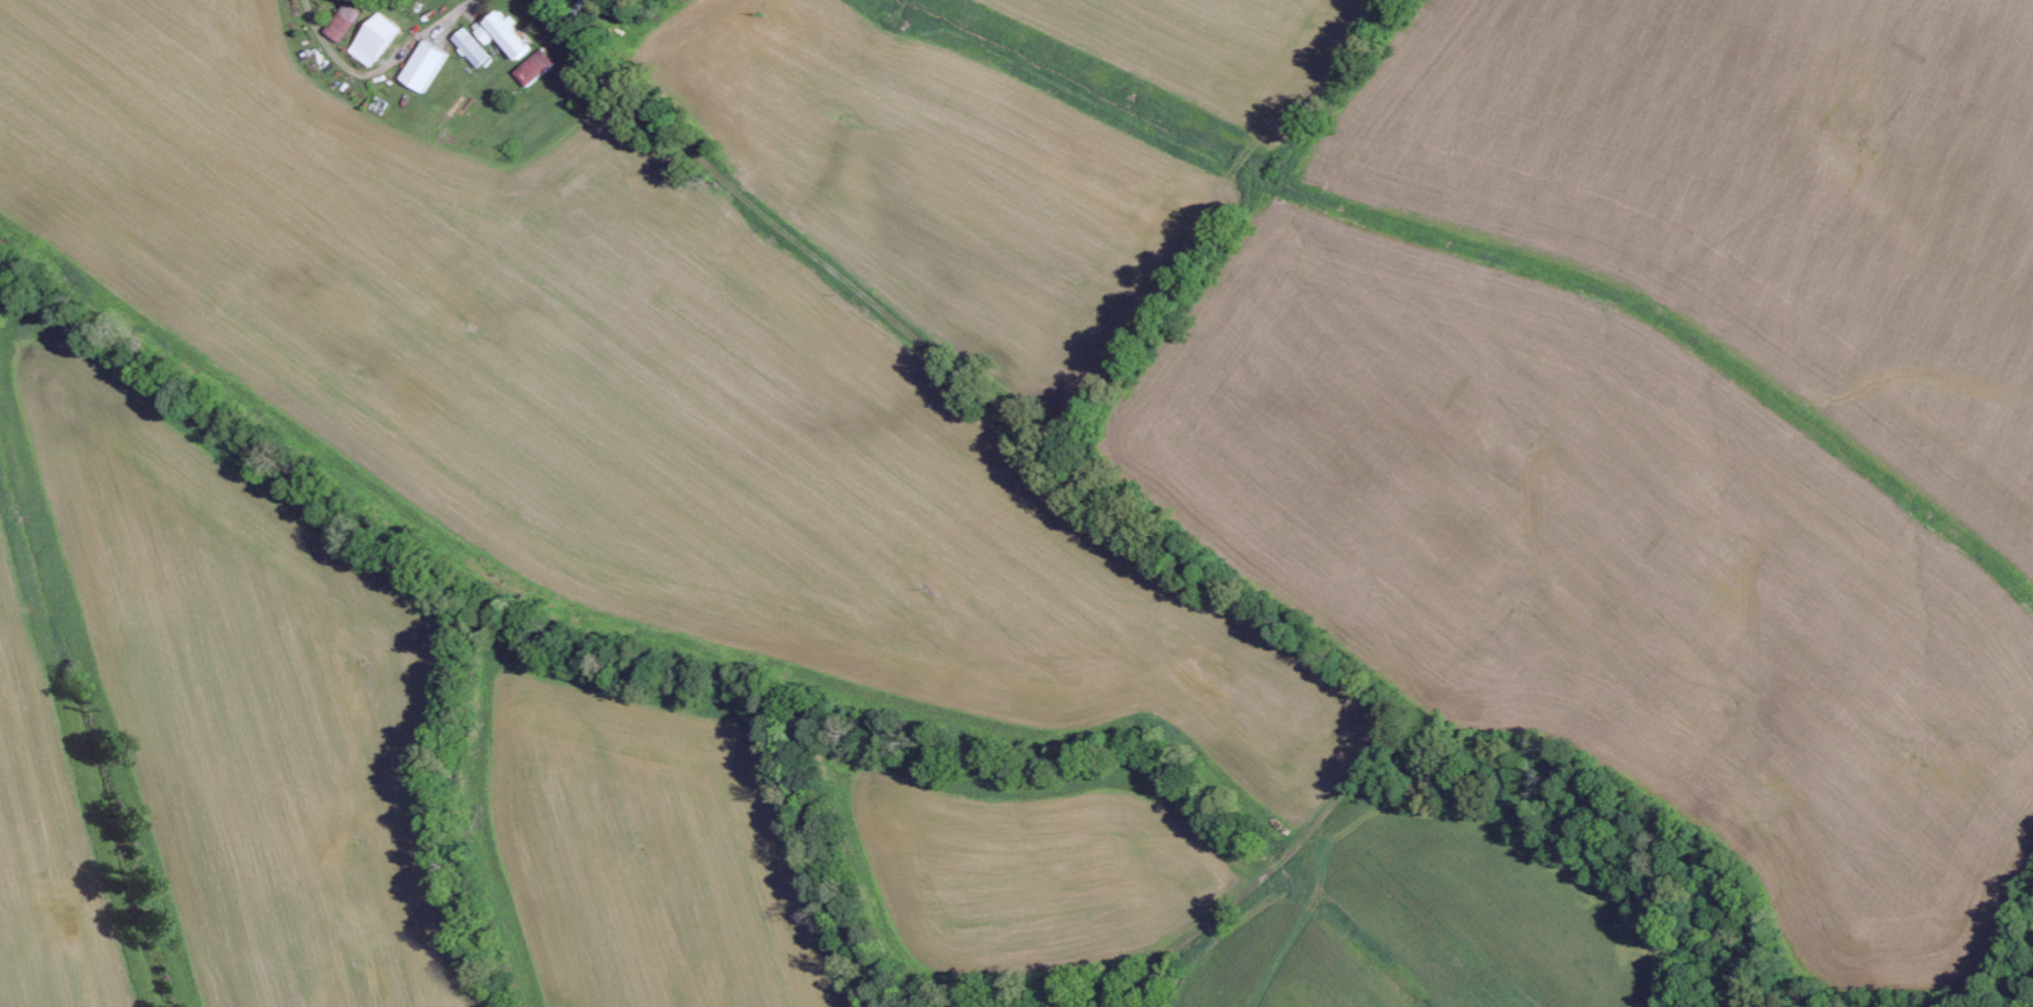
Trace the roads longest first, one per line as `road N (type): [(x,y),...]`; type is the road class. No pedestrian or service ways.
road 1 (residential): [(1215,1006),(1230,900),(1338,754),(1348,695),(1257,603),(796,210),(574,0)]

